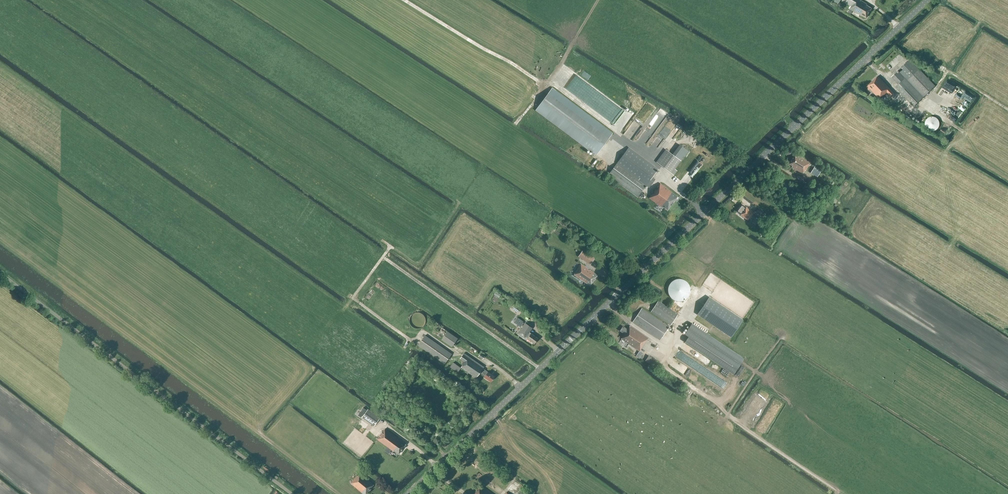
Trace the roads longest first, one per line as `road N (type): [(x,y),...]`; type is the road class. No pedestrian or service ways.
road 1 (unclassified): [(409,493),(929,0)]
road 2 (unclassified): [(291,493),(0,273)]

